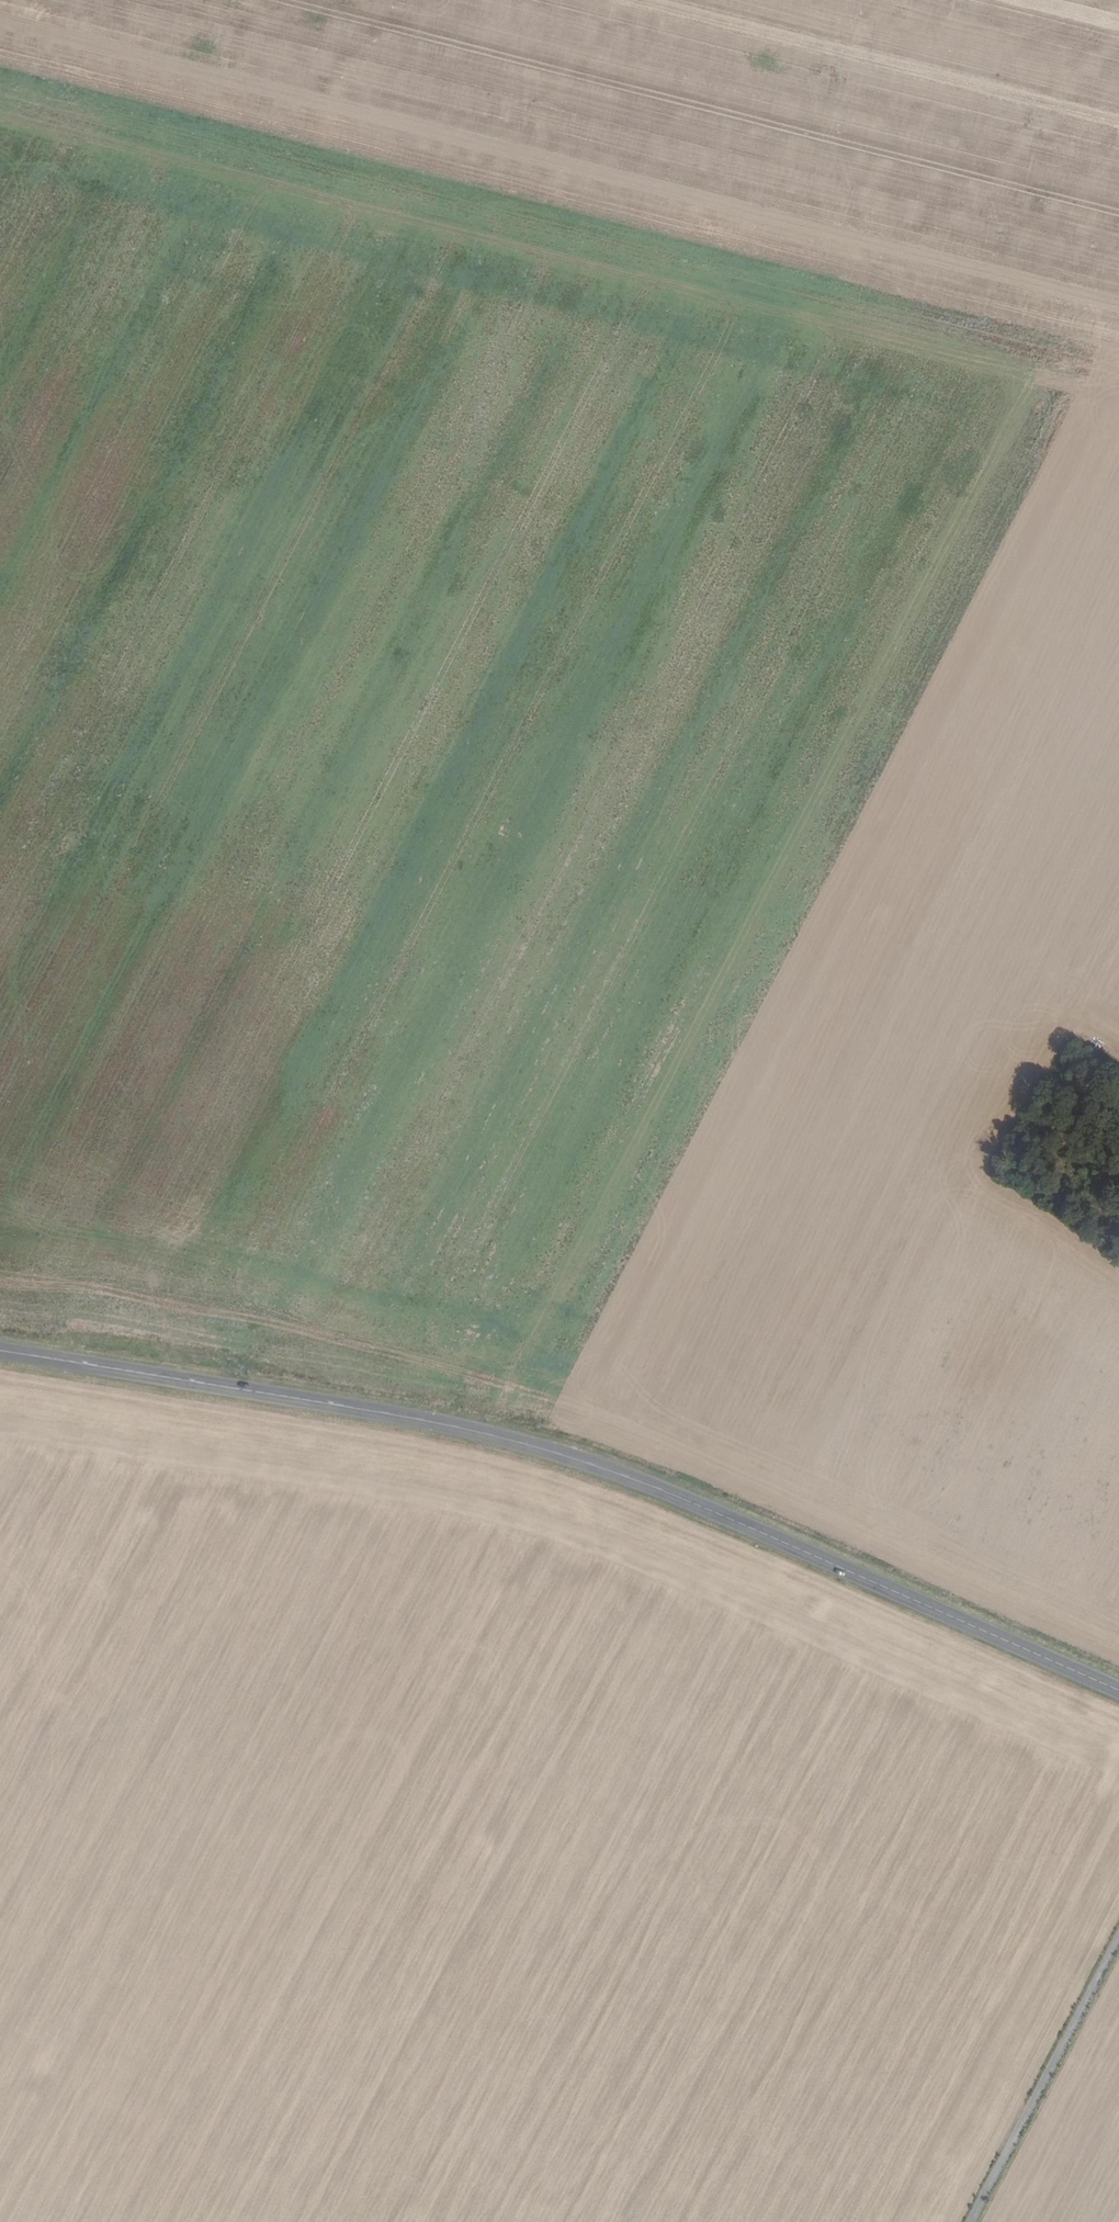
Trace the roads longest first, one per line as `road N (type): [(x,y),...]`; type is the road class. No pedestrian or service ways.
road 1 (tertiary): [(0,1351),(537,1448),(719,1514),(1118,1690)]
road 2 (track): [(1118,1935),(972,2221)]

